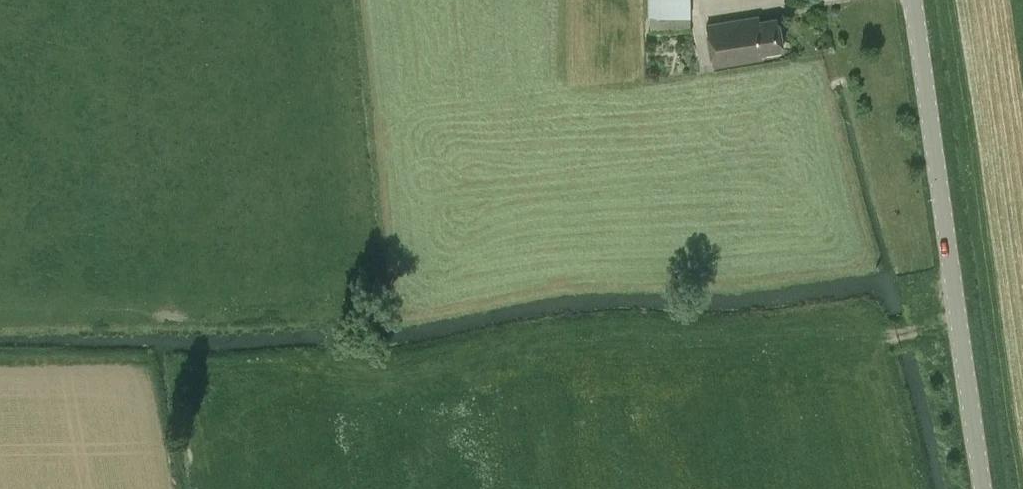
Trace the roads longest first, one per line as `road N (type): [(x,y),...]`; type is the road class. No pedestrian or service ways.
road 1 (unclassified): [(911,0),(983,488)]

